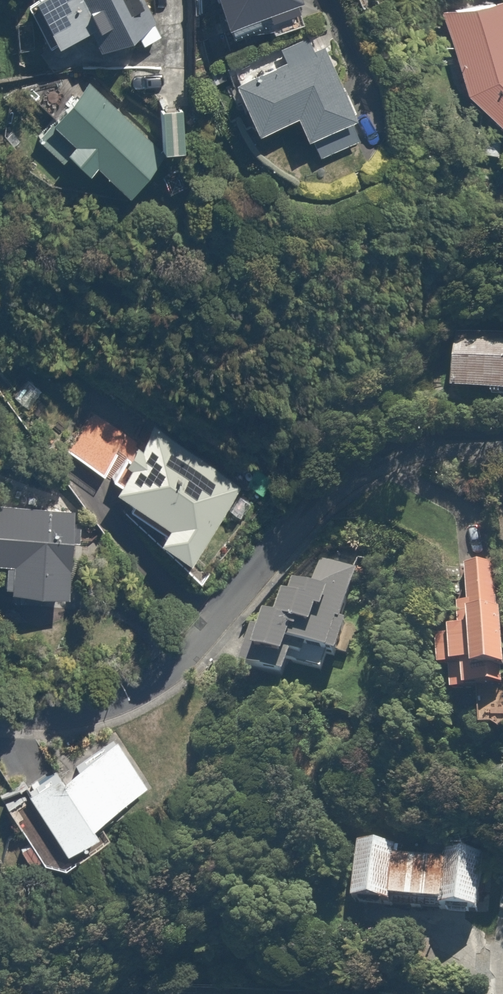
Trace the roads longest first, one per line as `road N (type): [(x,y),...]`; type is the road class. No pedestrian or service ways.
road 1 (residential): [(0,716),(117,708),(212,634),(342,498),(404,464),(502,451)]

